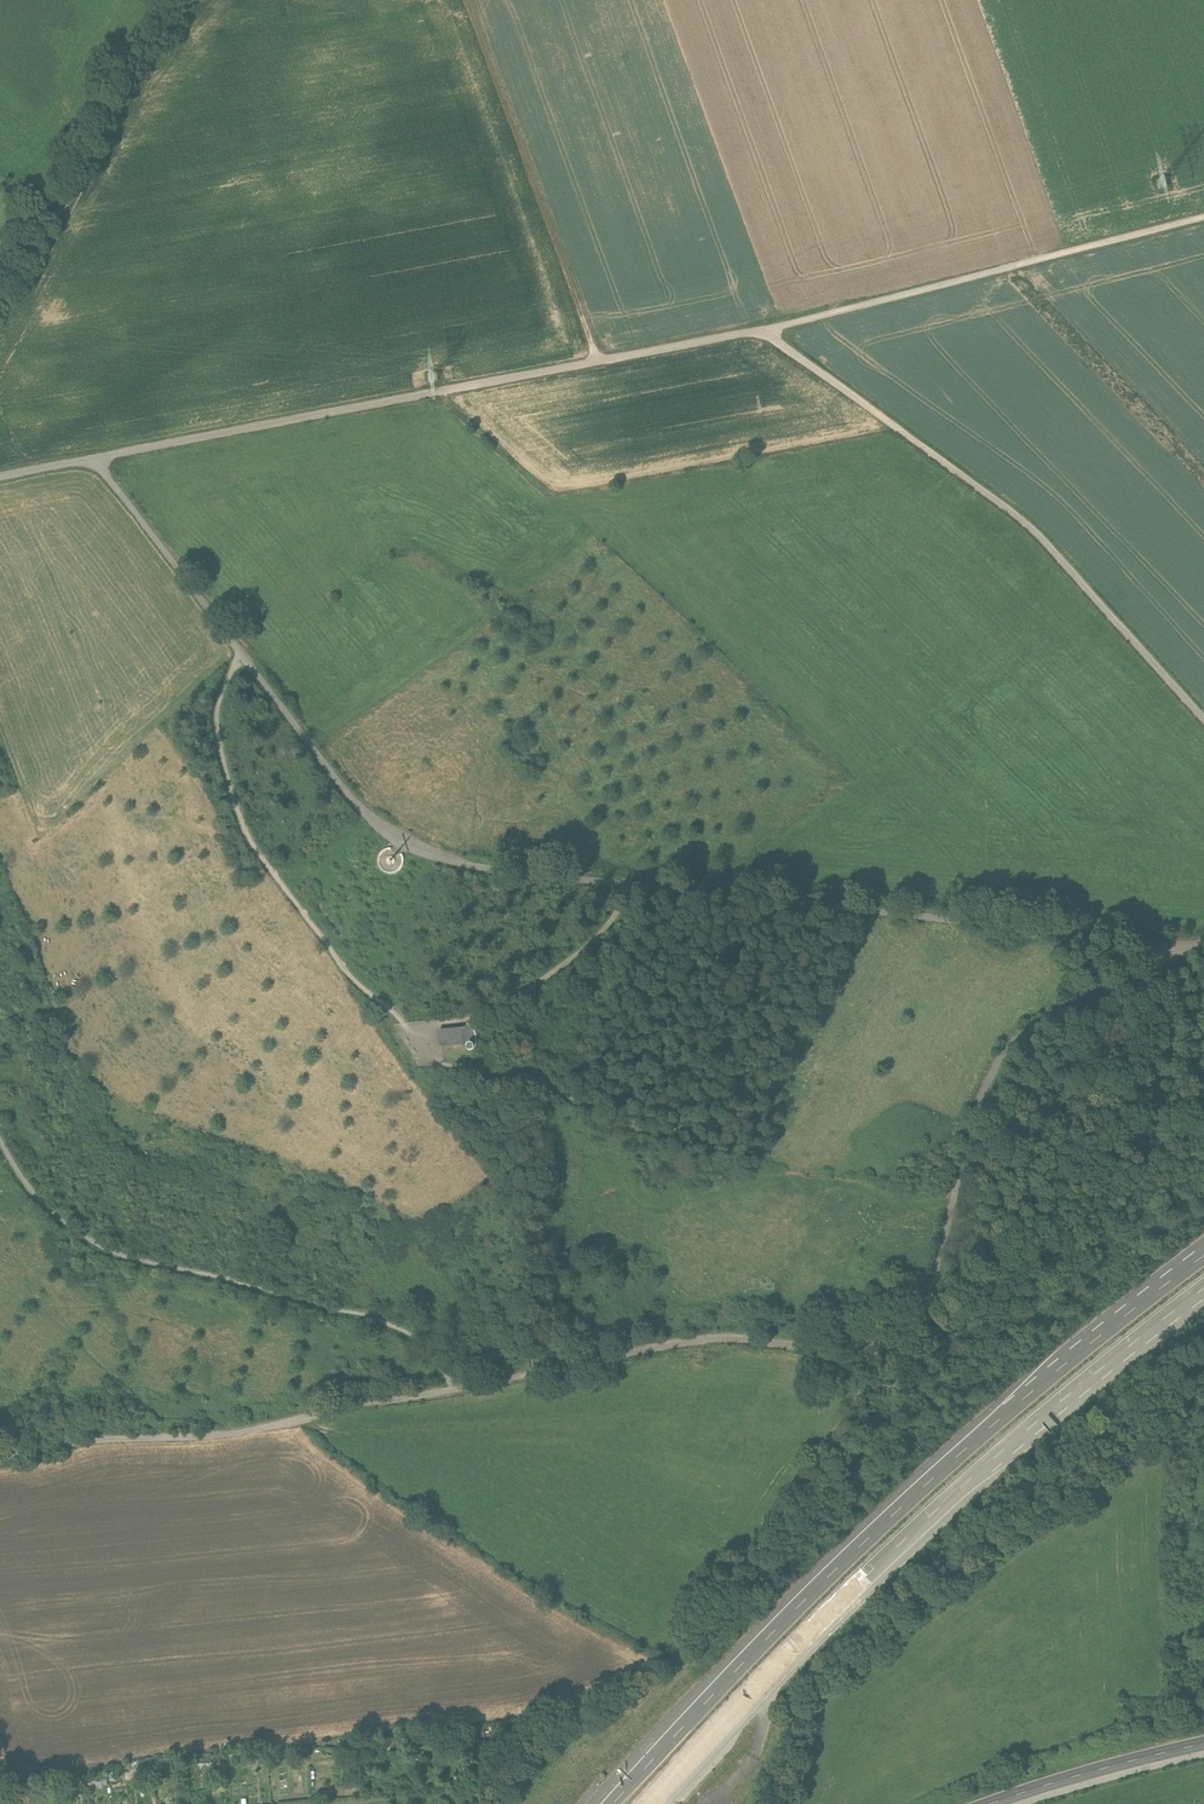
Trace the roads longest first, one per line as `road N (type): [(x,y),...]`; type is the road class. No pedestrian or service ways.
road 1 (track): [(538,1375),(725,1339),(810,1349),(887,1343),(926,1305),(982,1095),(1000,1058),(1024,1032),(1193,947)]
road 2 (motorway): [(1203,1256),(1037,1387),(851,1556),(614,1803)]
road 3 (motorway): [(647,1803),(776,1665),(942,1504),(1203,1288)]
road 4 (track): [(860,908),(552,879),(443,859),(370,818),(240,650)]
road 5 (track): [(1203,723),(1045,544),(766,330)]
road 6 (track): [(453,1390),(434,1349),(396,1327),(100,1245),(27,1188),(0,1141)]
road 7 (track): [(96,461),(600,360)]
road 8 (track): [(0,1460),(94,1439),(252,1430),(453,1390)]
road 9 (track): [(766,330),(1203,218)]
road 10 (track): [(600,360),(475,0)]
road 11 (track): [(0,282),(158,32),(191,0)]
road 12 (track): [(1193,947),(860,908)]
road 13 (track): [(0,1243),(85,1349),(153,1412),(252,1430)]
road 14 (track): [(240,650),(96,461)]
road 15 (secondary): [(990,1803),(1203,1743)]
road 16 (track): [(600,360),(766,330)]
road 17 (track): [(360,1803),(495,1793)]

